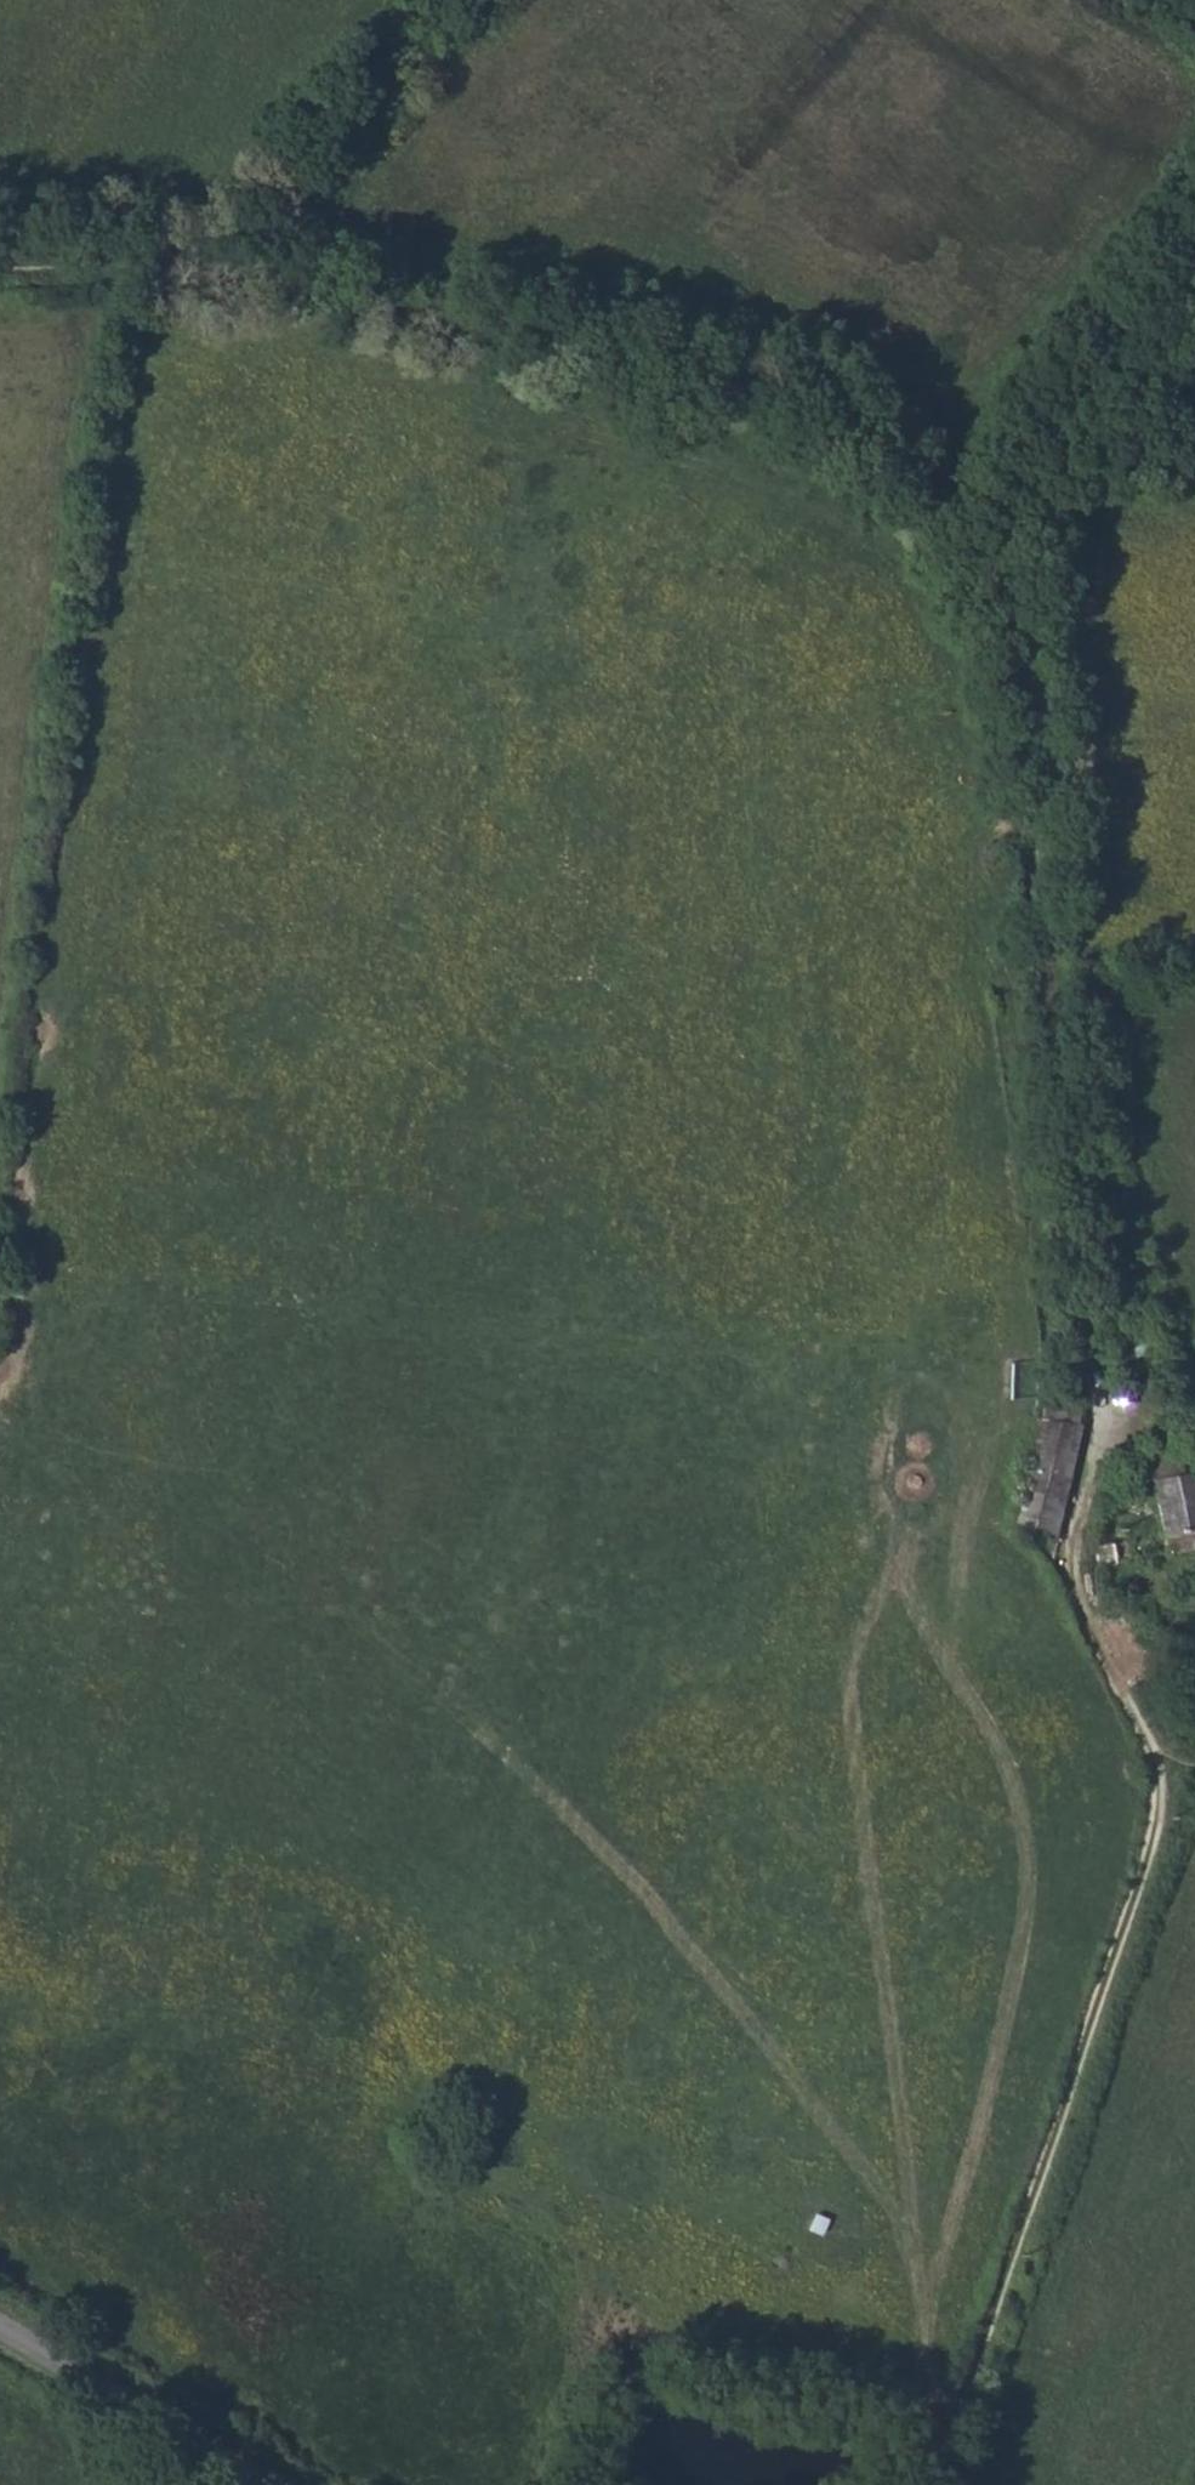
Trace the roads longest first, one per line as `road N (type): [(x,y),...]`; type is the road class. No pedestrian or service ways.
road 1 (track): [(0,258),(155,250),(723,377),(863,438),(984,550),(1023,672),(1050,822),(1048,985),(1074,1295),(1098,1412),(1074,1556),(1078,1598),(1154,1757)]
road 2 (track): [(1154,1757),(1160,1792),(1153,1827),(933,2484)]
road 3 (unclassified): [(274,2484),(0,2325)]

